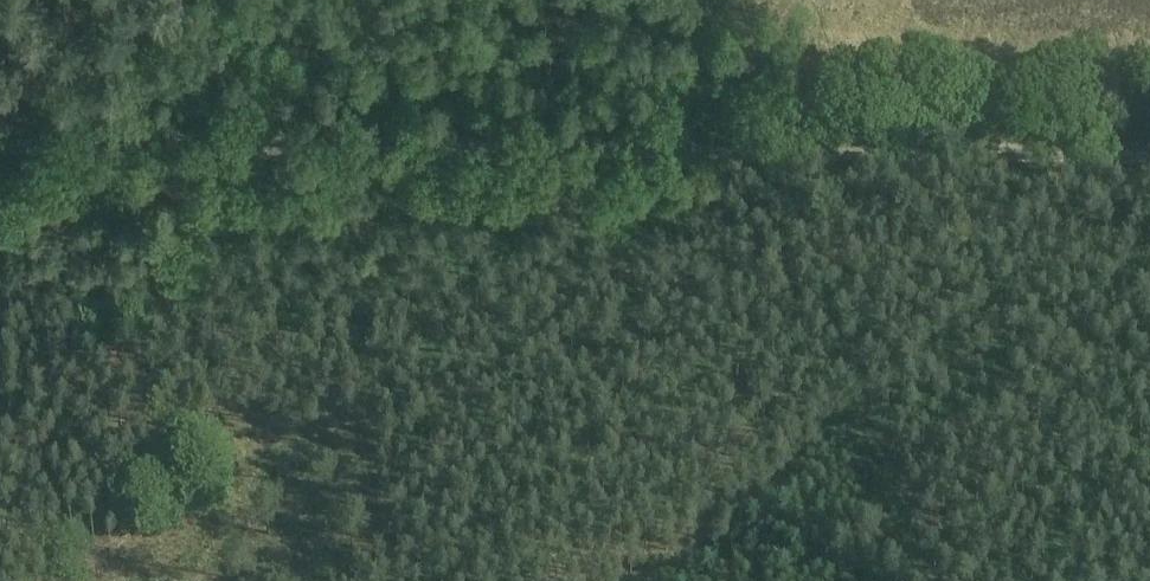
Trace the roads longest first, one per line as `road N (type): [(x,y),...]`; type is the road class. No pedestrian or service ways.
road 1 (track): [(1149,156),(0,151)]

